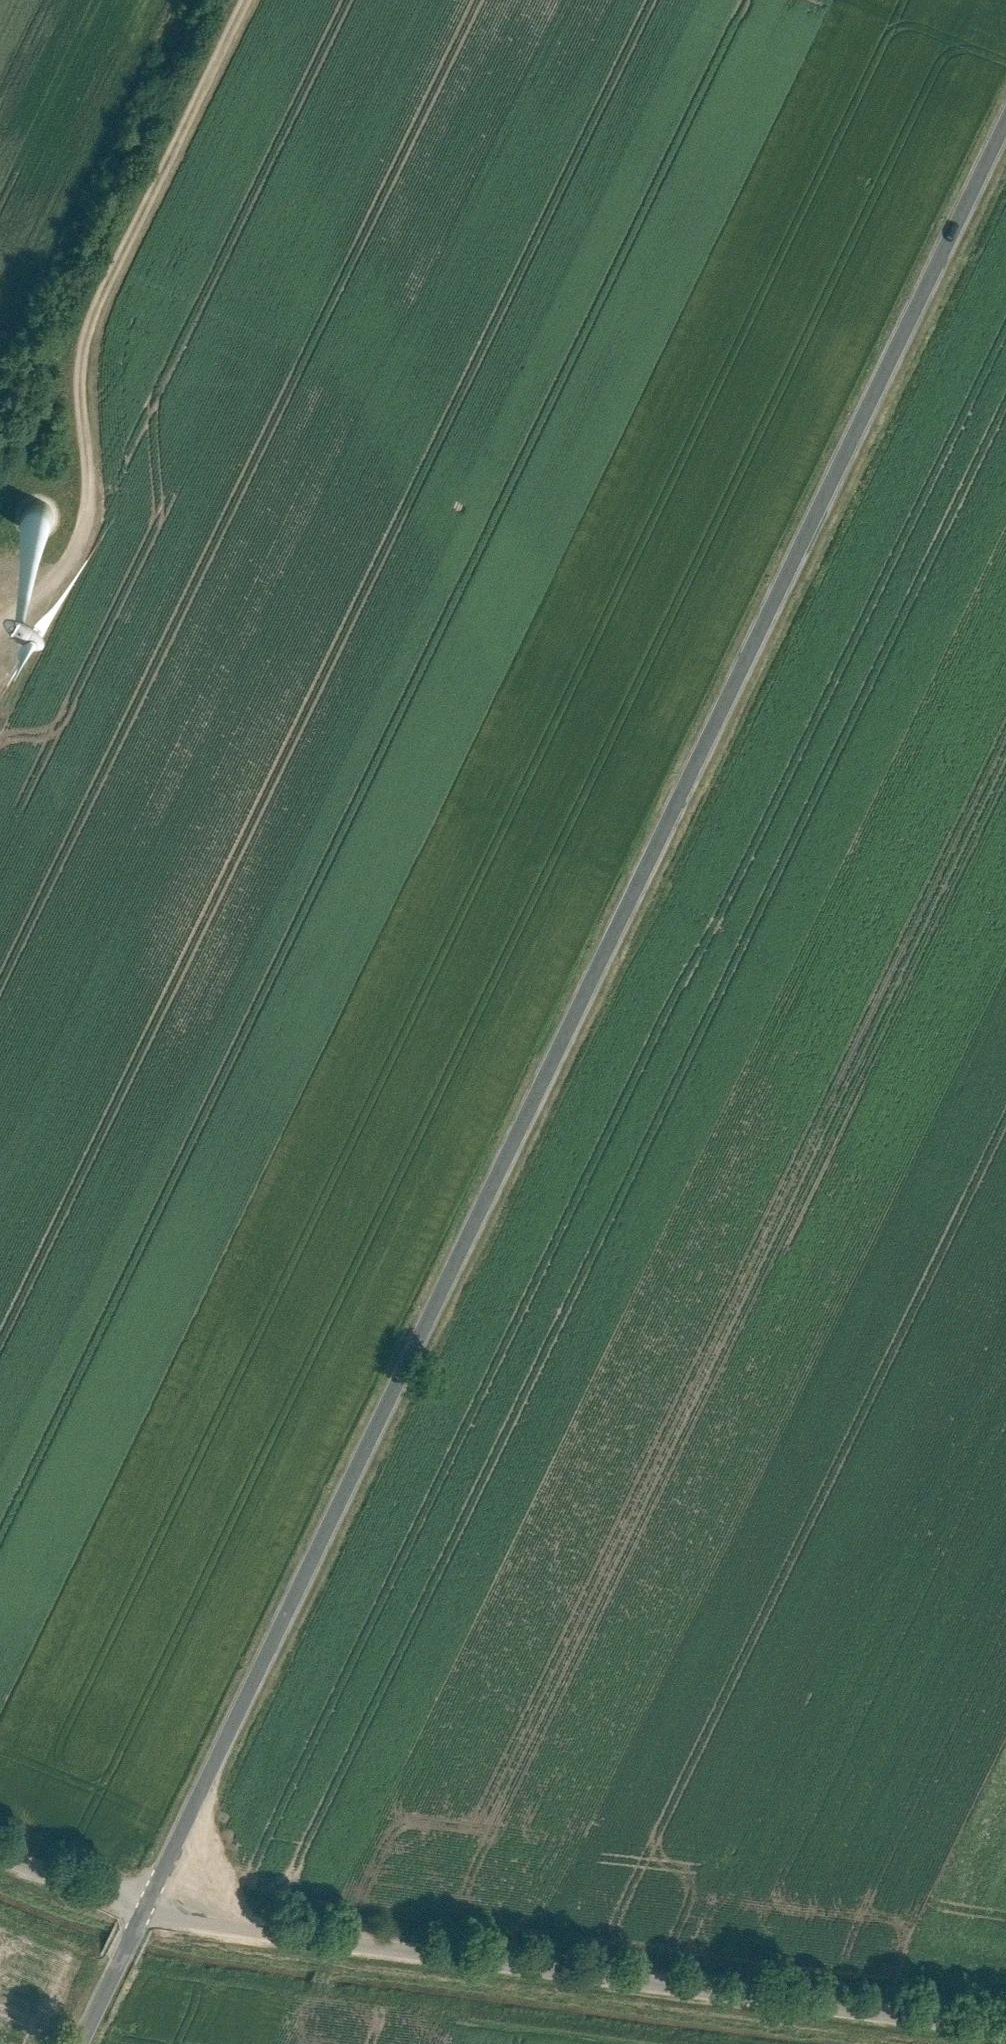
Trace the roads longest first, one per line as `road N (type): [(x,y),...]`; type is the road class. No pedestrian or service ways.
road 1 (tertiary): [(1005,137),(142,1910)]
road 2 (unclassified): [(142,1910),(309,1940),(1005,2025)]
road 3 (track): [(0,596),(42,589),(85,535),(80,351),(246,0)]
road 4 (unclassified): [(0,1855),(142,1910)]
road 5 (tertiary): [(142,1910),(77,2043)]

